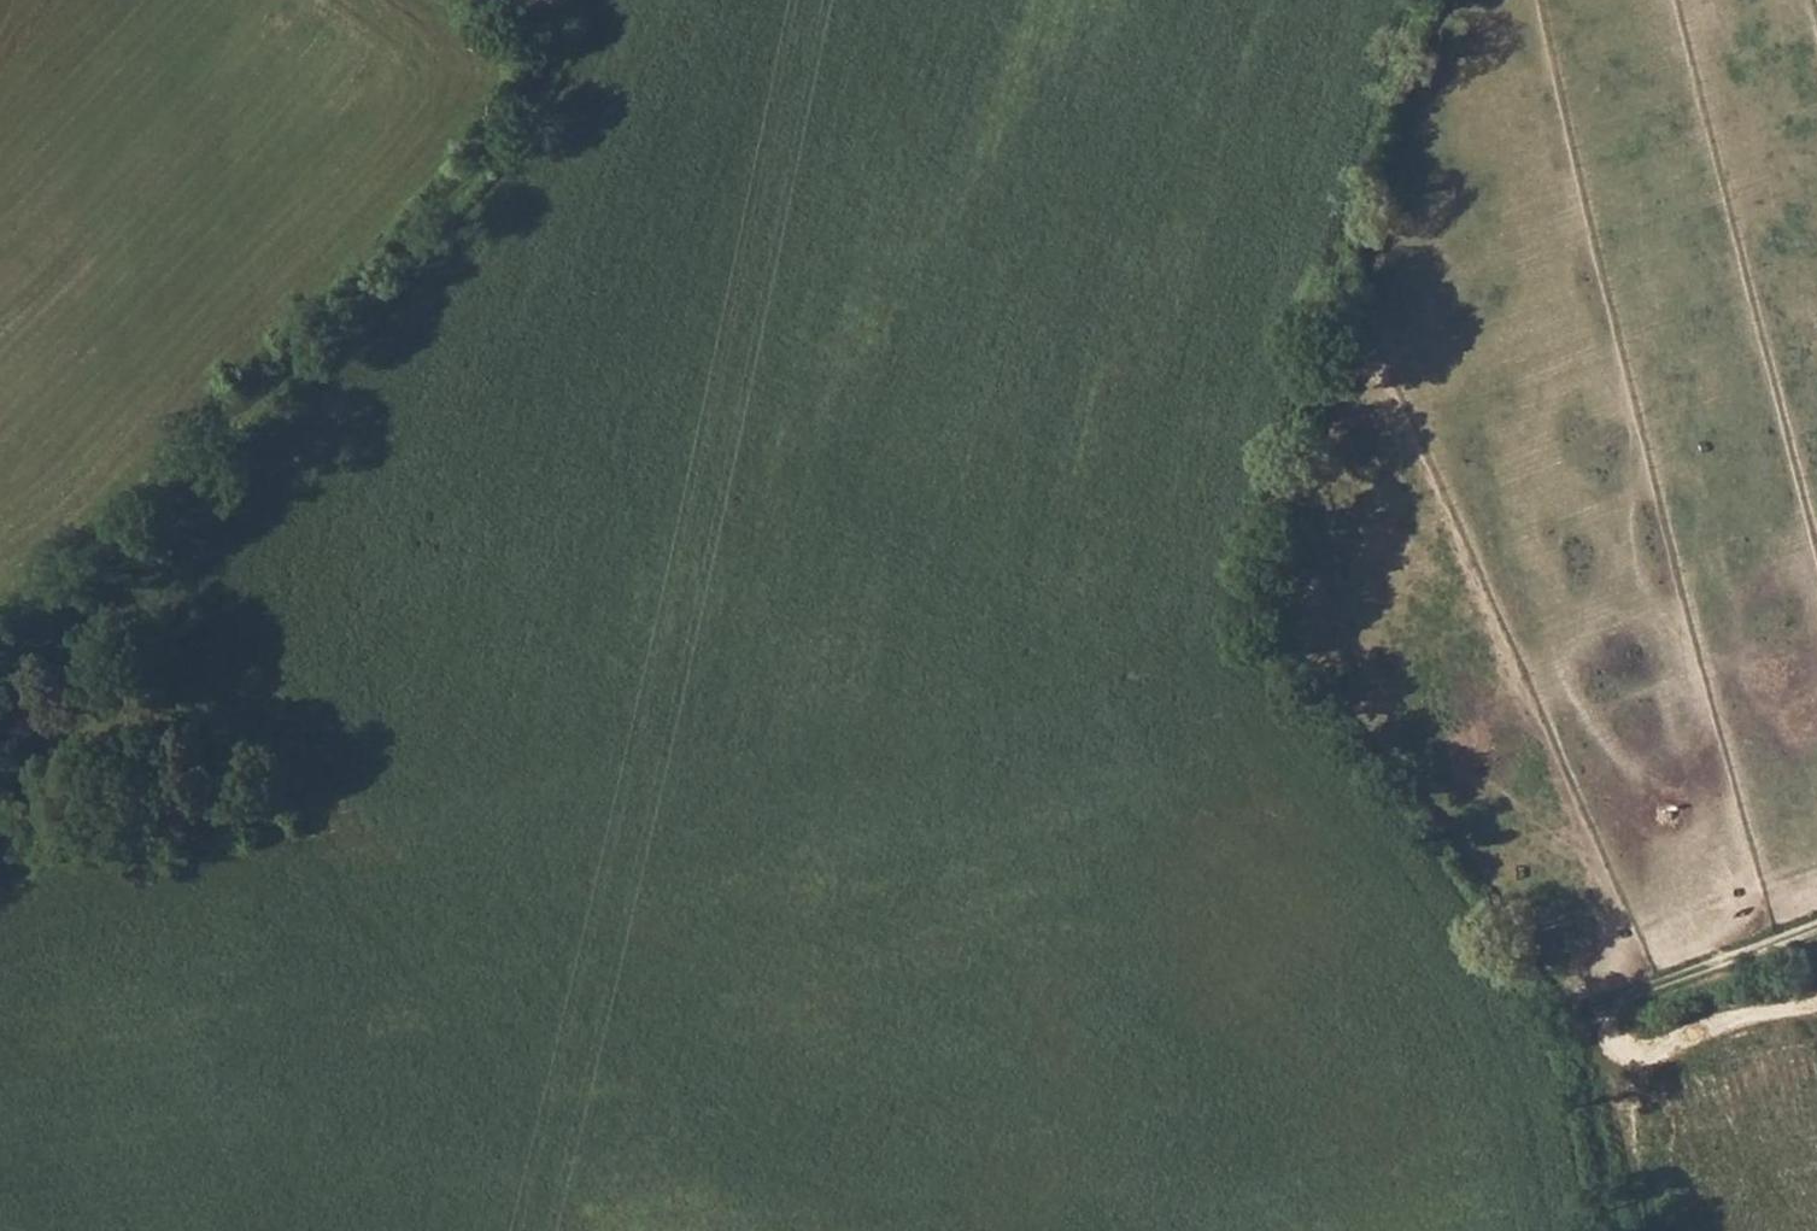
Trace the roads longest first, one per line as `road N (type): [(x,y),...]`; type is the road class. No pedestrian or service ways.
road 1 (track): [(0,599),(47,572),(286,375),(507,145),(552,61),(555,33),(531,0)]

